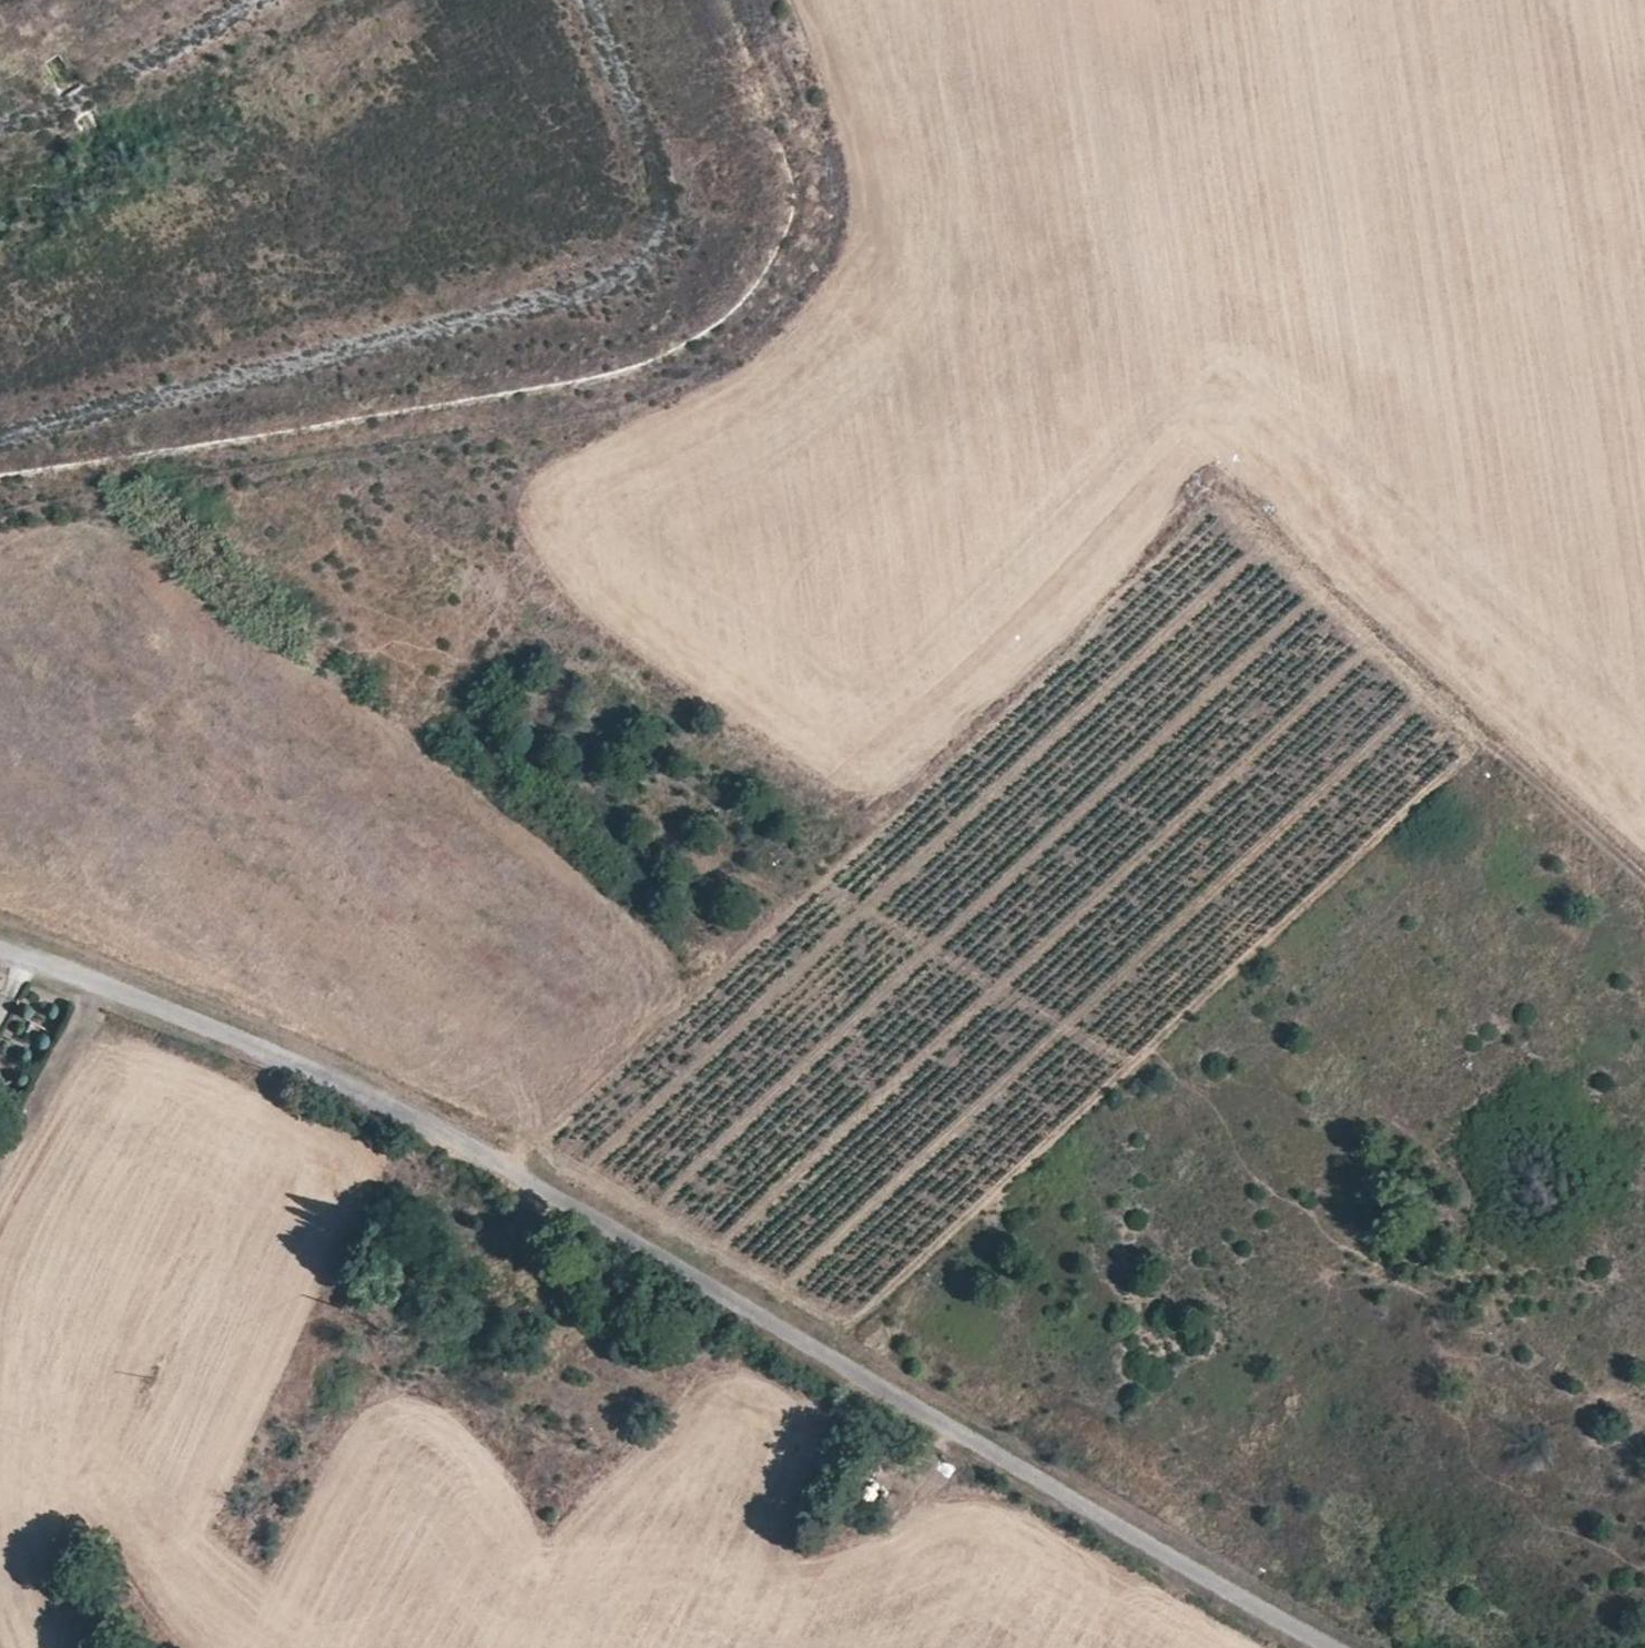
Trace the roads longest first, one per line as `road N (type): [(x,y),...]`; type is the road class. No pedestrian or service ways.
road 1 (unclassified): [(0,946),(296,1061),(492,1161),(1340,1647)]

